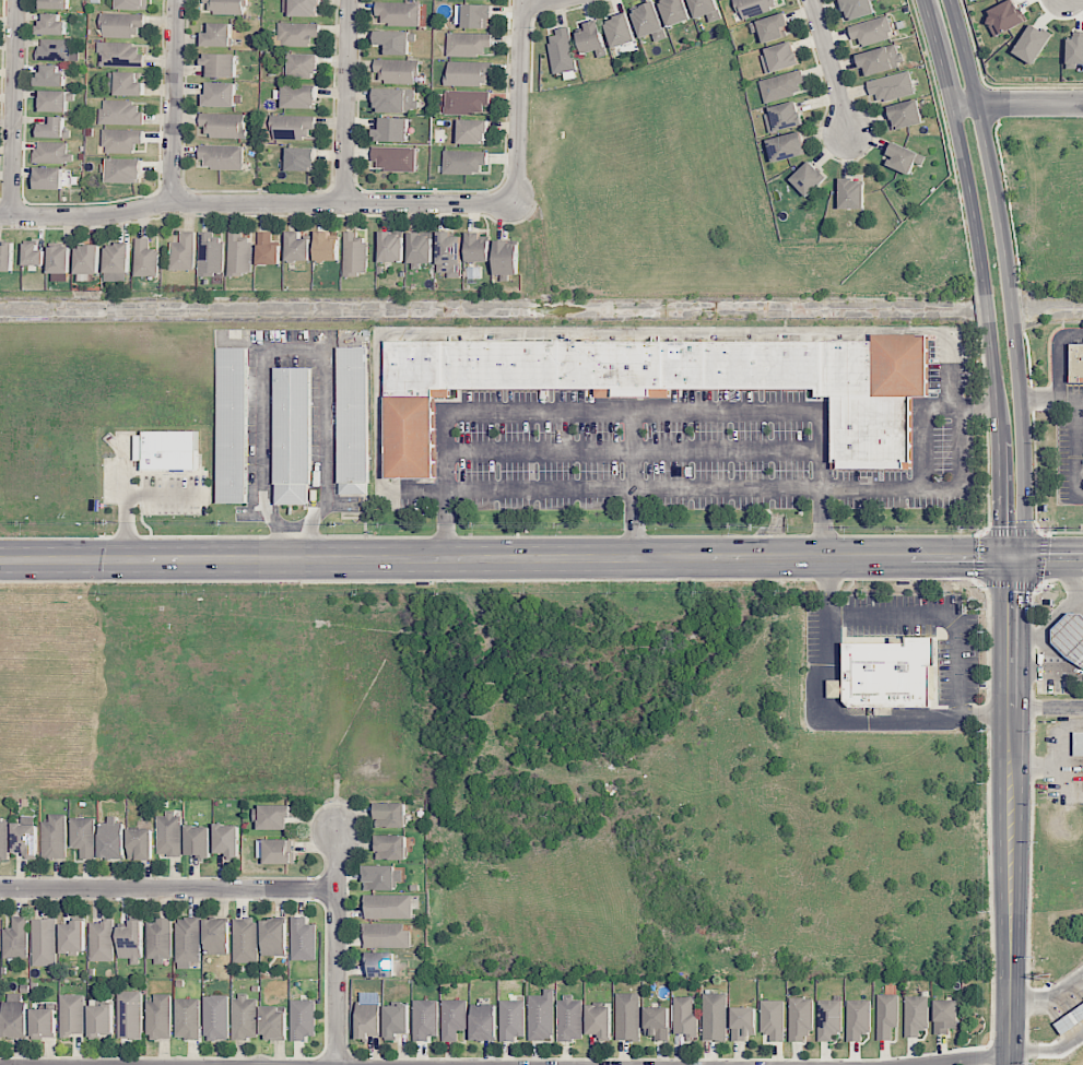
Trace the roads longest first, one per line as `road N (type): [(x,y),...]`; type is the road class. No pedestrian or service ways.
road 1 (secondary): [(1011,556),(0,560)]
road 2 (secondary): [(1011,556),(1024,526),(1019,339),(985,142),(948,0)]
road 3 (secondary): [(923,0),(984,257),(994,342),(999,526),(1011,556)]
road 4 (residential): [(0,217),(116,215),(169,203),(514,204)]
road 5 (secondary): [(1011,556),(1008,1064)]
road 6 (residential): [(337,892),(0,891)]
road 7 (residential): [(337,835),(339,1064)]
road 8 (residential): [(10,217),(16,0)]
road 9 (residential): [(514,204),(521,0)]
road 10 (residential): [(347,0),(344,204)]
road 11 (residential): [(175,0),(169,203)]
road 12 (residential): [(846,135),(811,0)]
road 13 (residential): [(1082,103),(951,103)]

